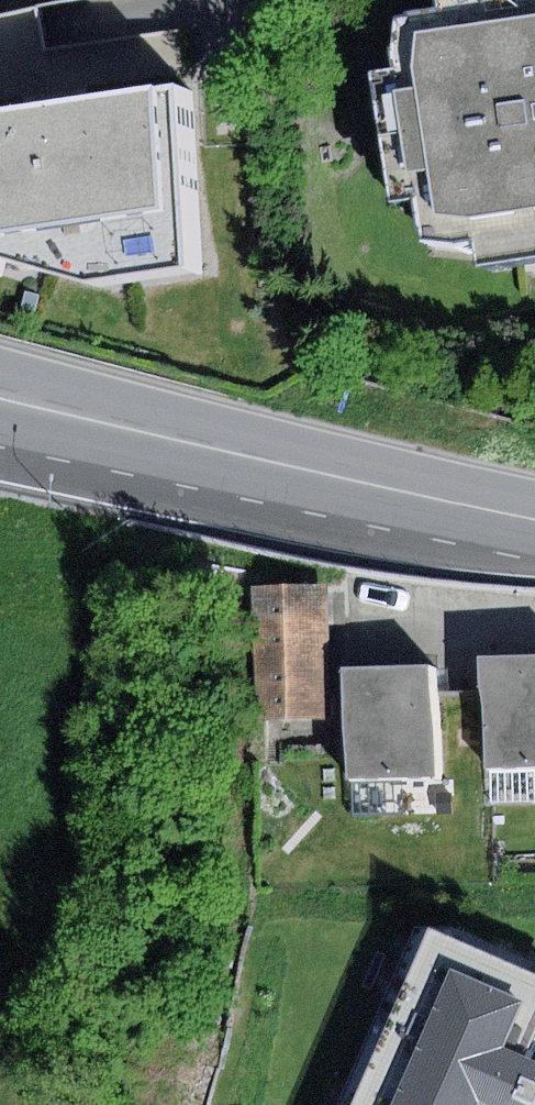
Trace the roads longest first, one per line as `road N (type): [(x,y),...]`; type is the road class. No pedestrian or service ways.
road 1 (primary): [(192,447),(534,519)]
road 2 (primary): [(192,447),(0,388)]
road 3 (primary): [(0,414),(192,447)]

